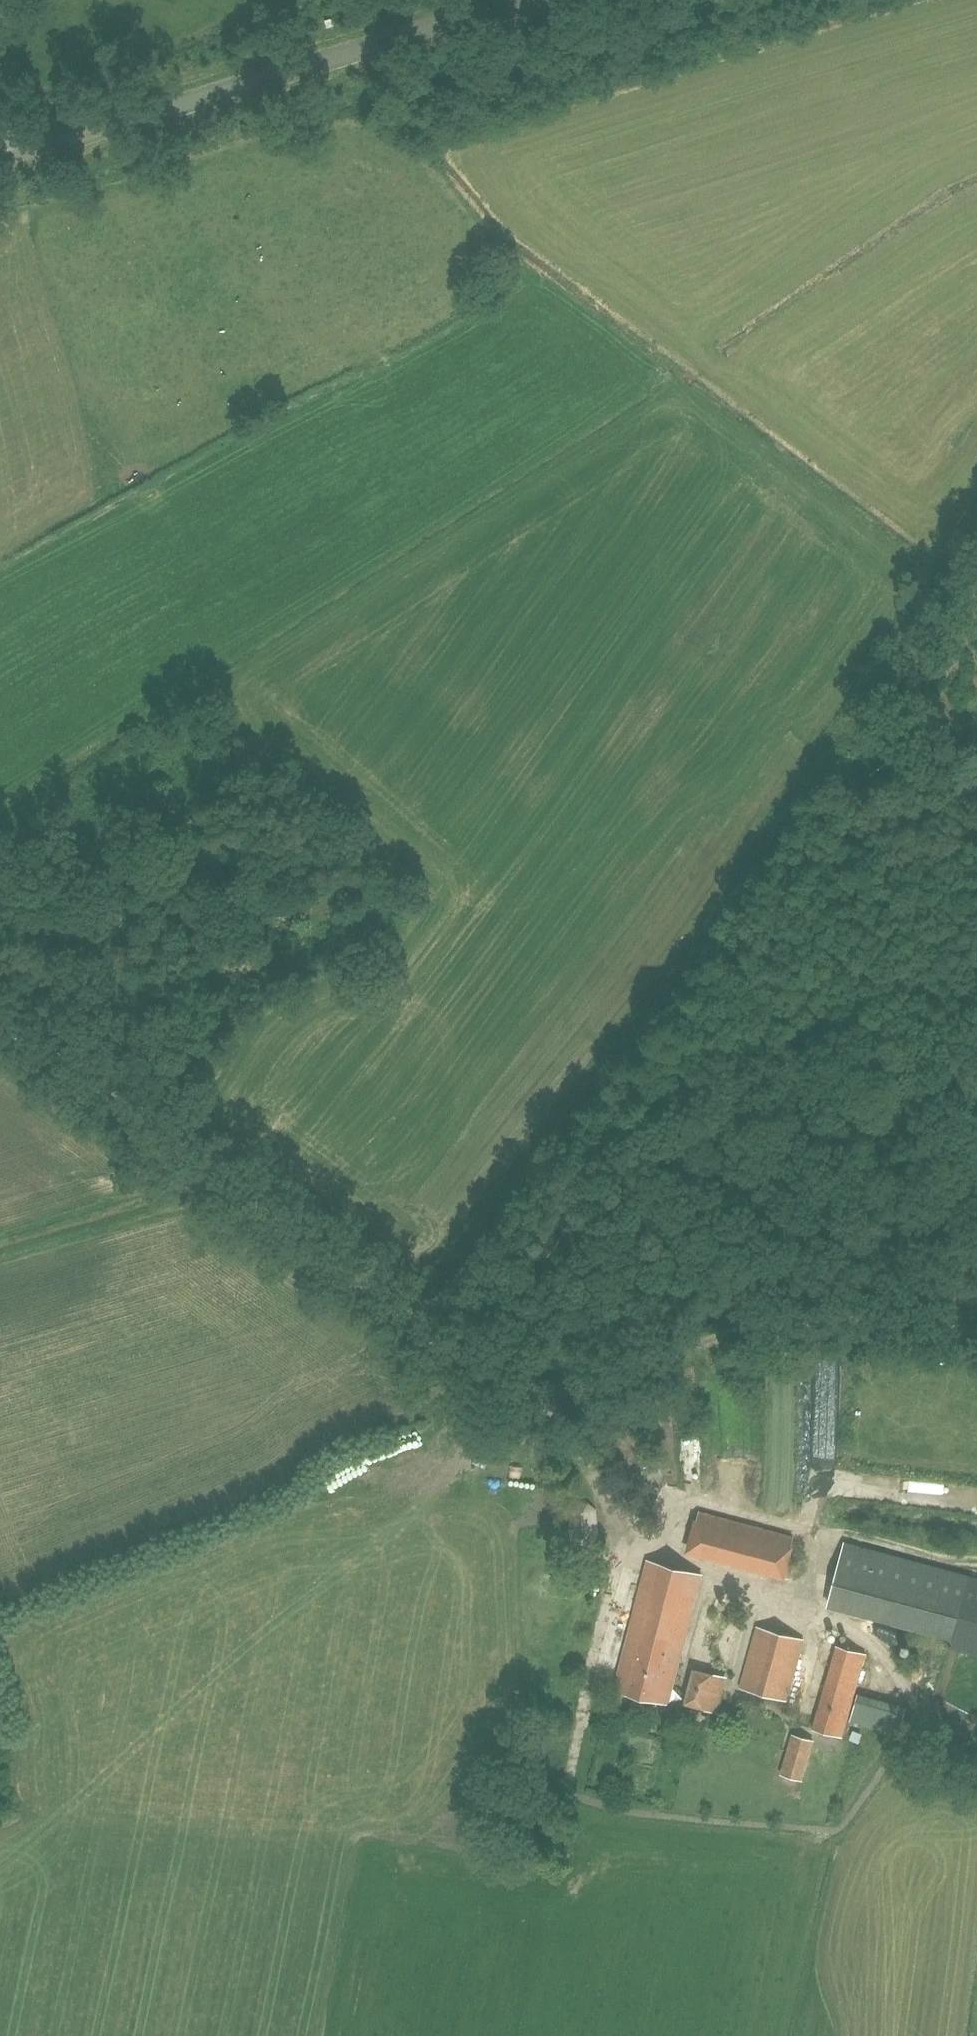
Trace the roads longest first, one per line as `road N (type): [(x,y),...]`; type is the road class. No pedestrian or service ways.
road 1 (track): [(976,1331),(827,1315),(758,1325),(554,1416),(0,1022)]
road 2 (track): [(827,1315),(810,1481),(812,1597),(629,1549),(624,1503),(554,1416)]
road 3 (residential): [(0,162),(526,0)]
road 4 (track): [(976,1565),(710,1505),(624,1503)]
road 5 (track): [(810,1481),(976,1500)]
road 6 (track): [(629,1549),(590,1709)]
road 7 (track): [(812,1597),(825,1637),(802,1722)]

